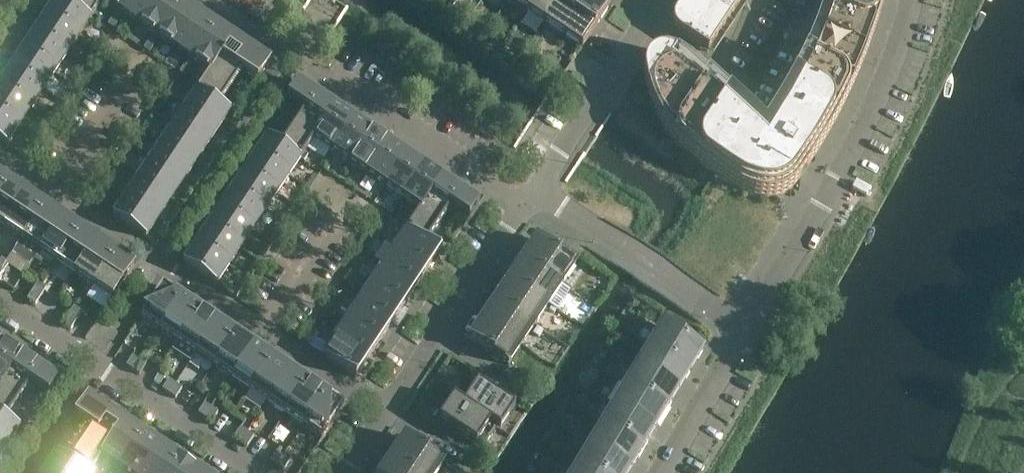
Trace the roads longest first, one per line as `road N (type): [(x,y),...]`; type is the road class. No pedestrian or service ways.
road 1 (residential): [(0,154),(390,413)]
road 2 (unclassified): [(751,332),(830,197),(899,57),(914,0)]
road 3 (residential): [(259,472),(0,299)]
road 4 (residential): [(295,63),(525,210)]
road 5 (residential): [(751,332),(623,251),(525,210)]
road 6 (residential): [(525,210),(390,413)]
road 7 (residential): [(655,20),(525,210)]
road 8 (unclassified): [(666,472),(751,332)]

